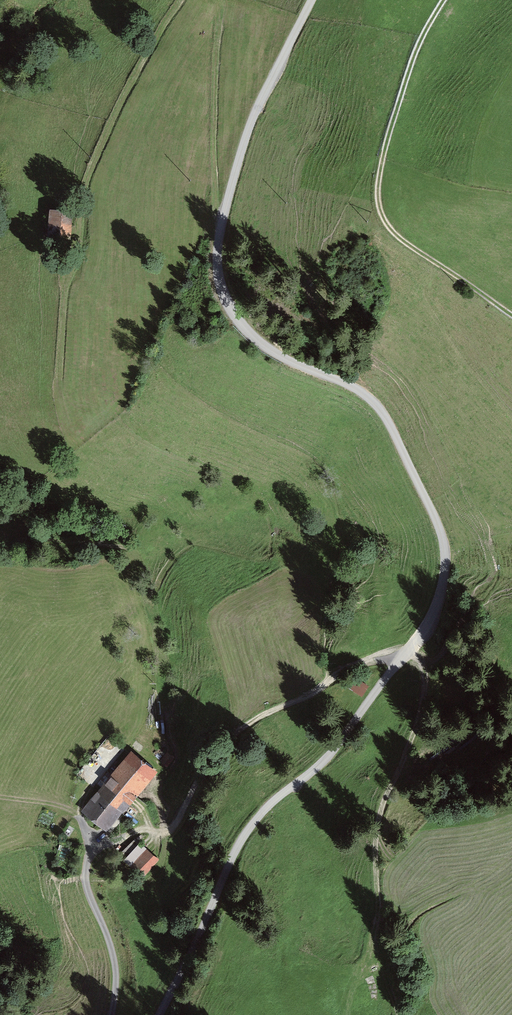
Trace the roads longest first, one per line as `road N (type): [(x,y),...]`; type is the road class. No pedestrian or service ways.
road 1 (unclassified): [(311,0),(245,139),(222,225),(218,283),(232,314),(266,349),(350,385),(379,408),(440,533),(443,583),(426,626),(332,753),(243,838),(161,1014)]
road 2 (track): [(397,1014),(380,956),(377,839),(421,714),(421,667),(406,653),(349,668),(230,741),(169,830),(92,841),(82,804),(115,750)]
road 3 (track): [(180,0),(119,104),(85,187),(66,290),(61,426)]
road 4 (track): [(443,0),(405,80),(377,202),(406,244),(511,317)]
road 5 (track): [(222,225),(218,28),(204,0)]
road 6 (track): [(111,1014),(114,959),(87,883),(92,841)]

